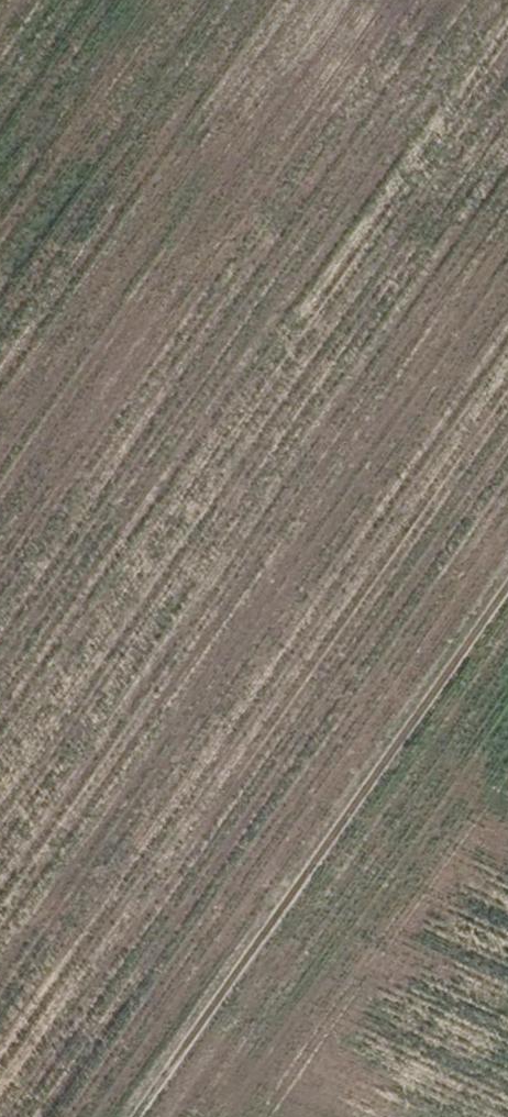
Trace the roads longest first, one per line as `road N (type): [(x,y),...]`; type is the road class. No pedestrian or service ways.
road 1 (track): [(138,1116),(507,588)]

